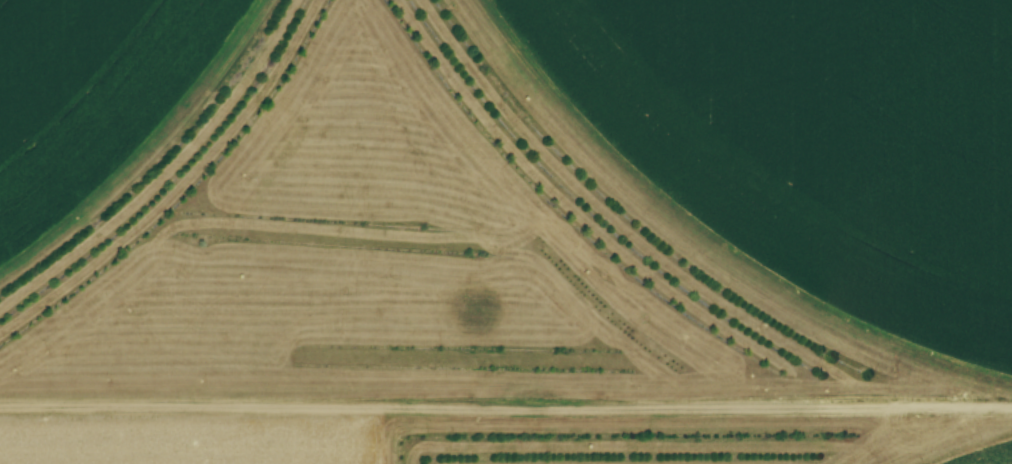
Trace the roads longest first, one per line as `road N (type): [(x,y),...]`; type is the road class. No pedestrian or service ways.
road 1 (residential): [(1011,398),(0,413)]

